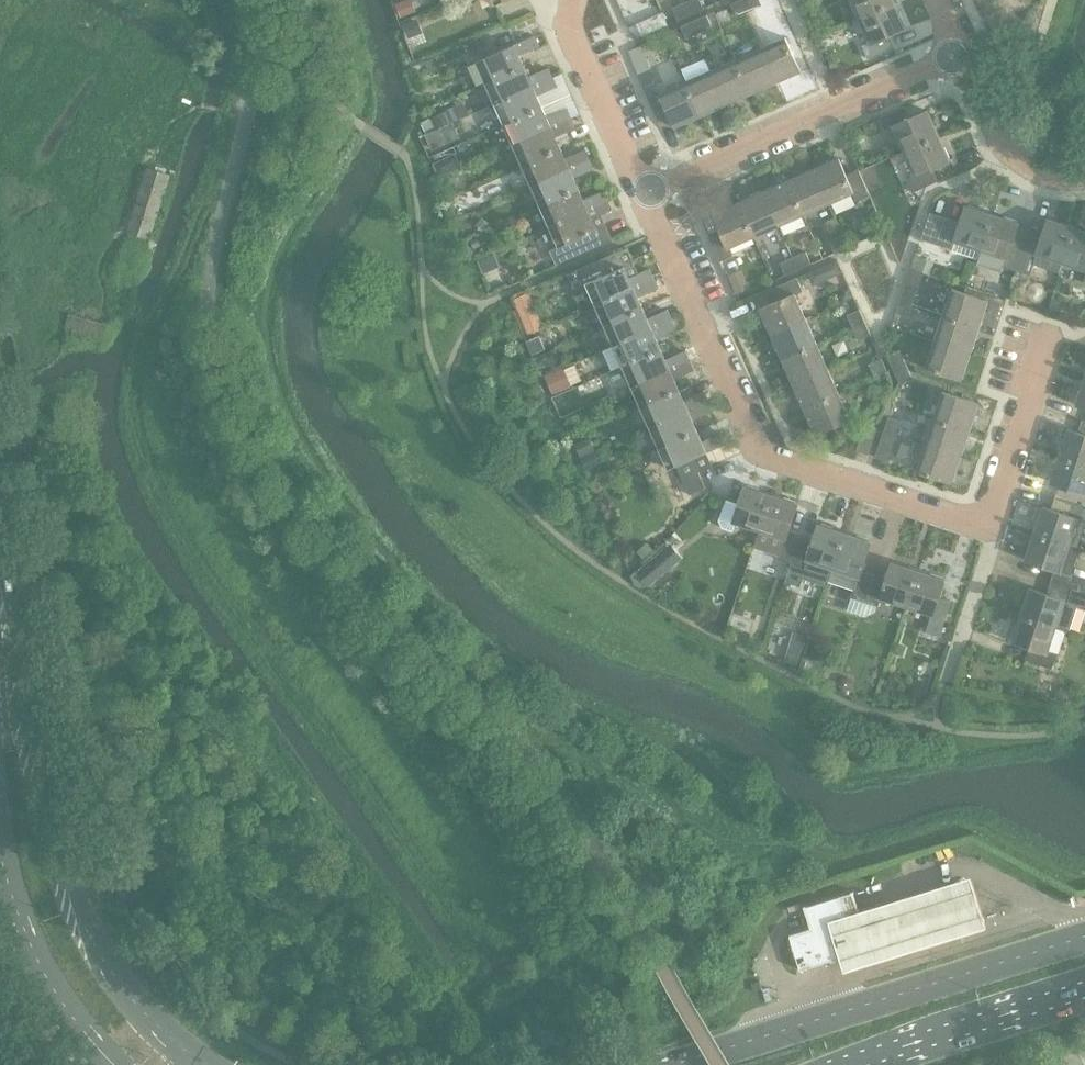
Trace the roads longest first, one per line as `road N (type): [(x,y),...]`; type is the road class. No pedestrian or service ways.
road 1 (residential): [(645,193),(756,444),(780,461),(990,526),(1056,336)]
road 2 (secondary): [(204,1064),(140,1009),(82,902),(0,543)]
road 3 (track): [(519,956),(535,931),(529,885),(286,524)]
road 4 (secondary): [(1084,937),(681,1064)]
road 5 (residential): [(645,193),(961,52)]
road 6 (secondary): [(847,1064),(1084,989)]
road 7 (secondary): [(0,854),(38,963),(115,1064)]
road 8 (residential): [(576,0),(576,41),(645,193)]
road 9 (residential): [(1084,178),(1045,173),(1014,154),(961,52)]

